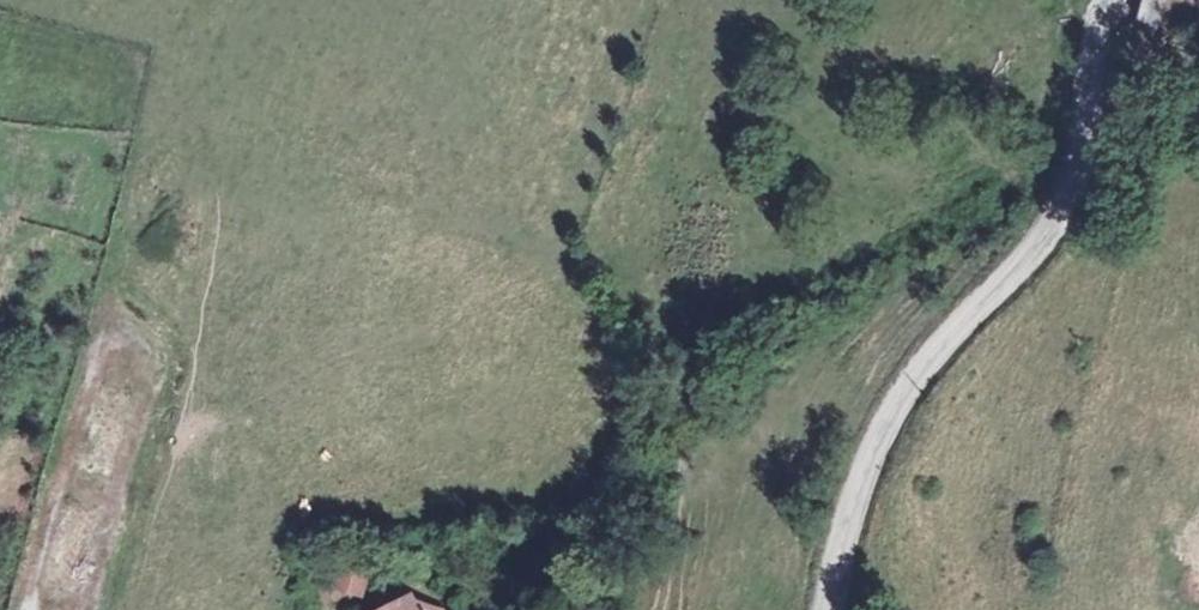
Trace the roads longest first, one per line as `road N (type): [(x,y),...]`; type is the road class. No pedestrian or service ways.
road 1 (tertiary): [(827,609),(846,512),(904,391),(992,288),(1067,221),(1079,195),(1115,0)]

